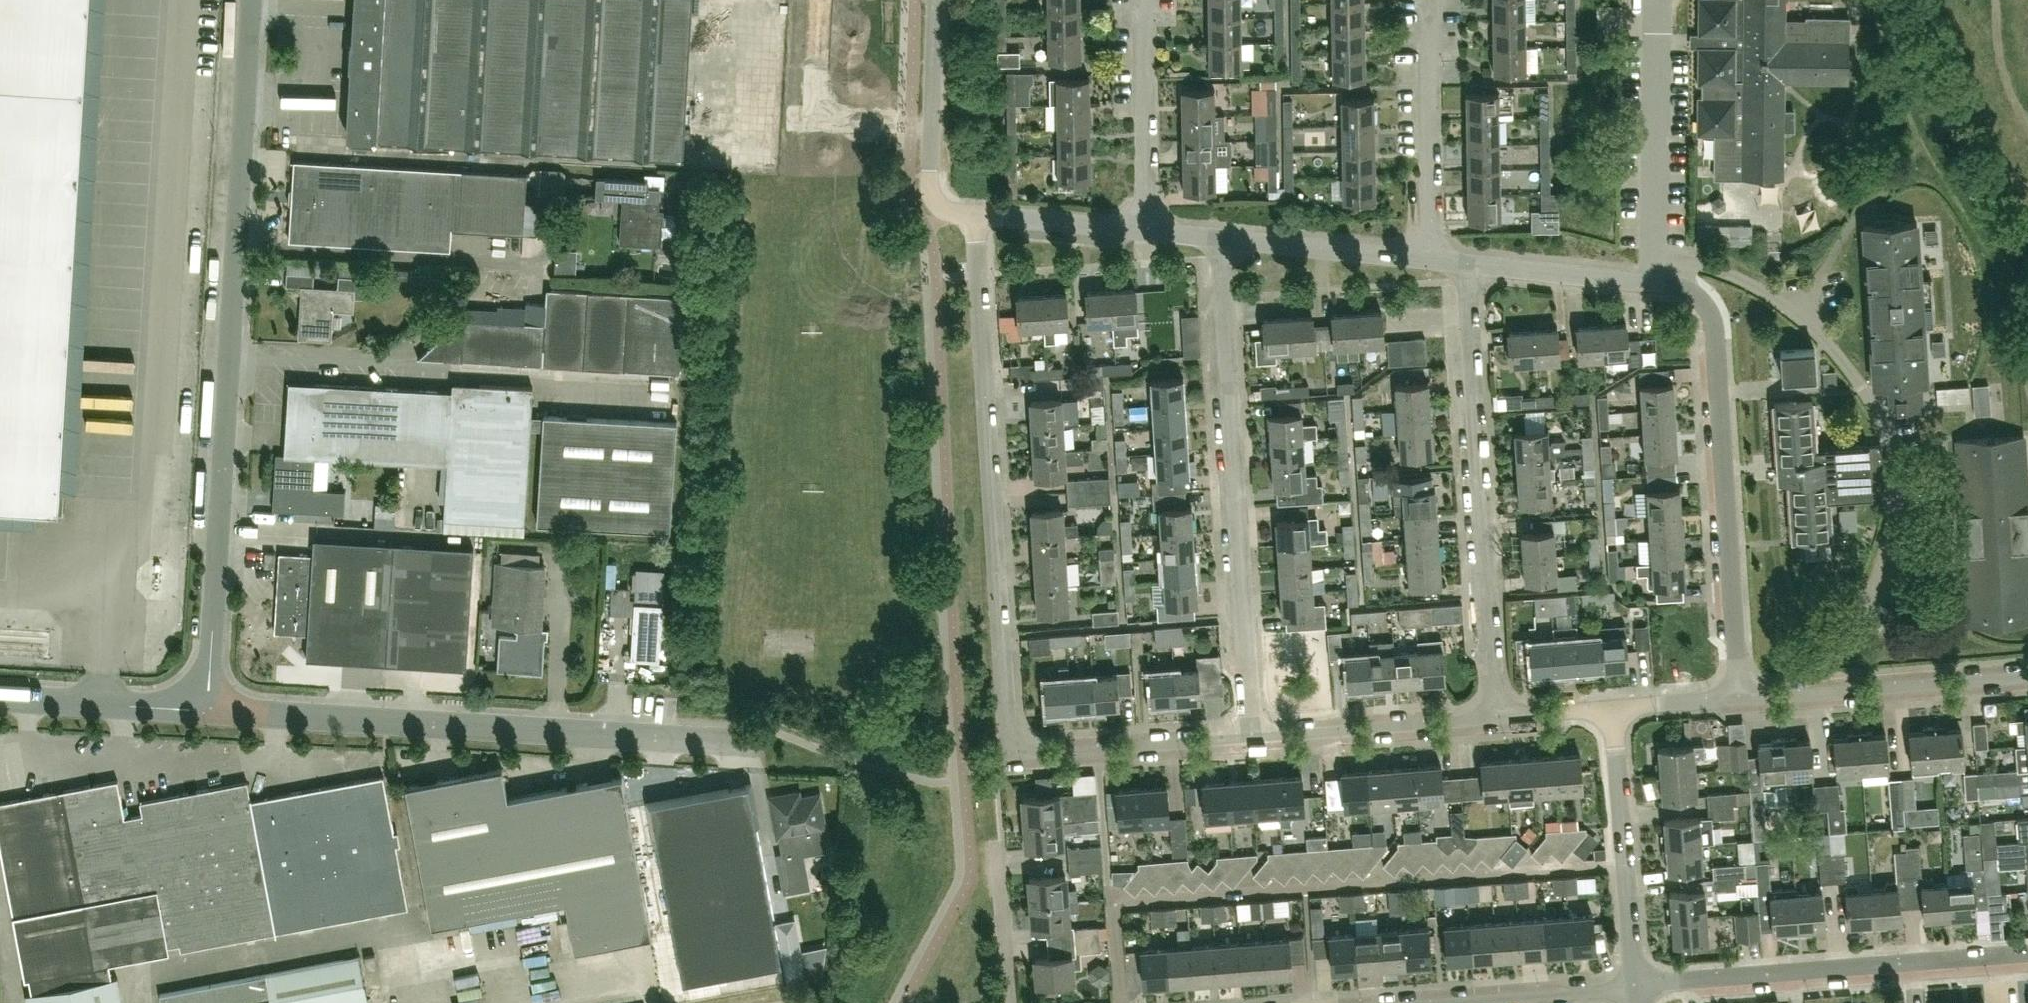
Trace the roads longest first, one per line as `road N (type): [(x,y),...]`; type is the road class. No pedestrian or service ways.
road 1 (unclassified): [(209,712),(251,0)]
road 2 (residential): [(1008,755),(977,219)]
road 3 (unclassified): [(742,739),(209,712)]
road 4 (residential): [(1253,737),(1220,240)]
road 5 (residential): [(1498,717),(1464,265)]
road 6 (residential): [(1742,698),(1710,318),(1695,295),(1656,281)]
road 7 (residential): [(1742,698),(2027,676)]
road 8 (residential): [(1656,281),(1657,0)]
road 9 (residential): [(1635,988),(1609,709)]
road 10 (residential): [(1635,988),(1900,967)]
road 11 (residential): [(1431,262),(1428,59),(1447,0)]
road 12 (residential): [(977,219),(941,207),(931,192),(936,0)]
road 13 (residential): [(1253,737),(1498,717)]
road 14 (residential): [(1008,755),(1253,737)]
road 15 (residential): [(1151,231),(1145,27),(1153,0)]
road 16 (residential): [(1431,262),(1220,240)]
road 17 (unclassified): [(209,712),(0,700)]
road 18 (residential): [(1442,1002),(1635,988)]
road 19 (residential): [(1656,281),(1464,265)]
road 20 (residential): [(1151,231),(977,219)]
road 21 (residential): [(996,844),(1008,1002)]
road 22 (residential): [(1609,709),(1742,698)]
road 23 (residential): [(1900,967),(2027,955)]

